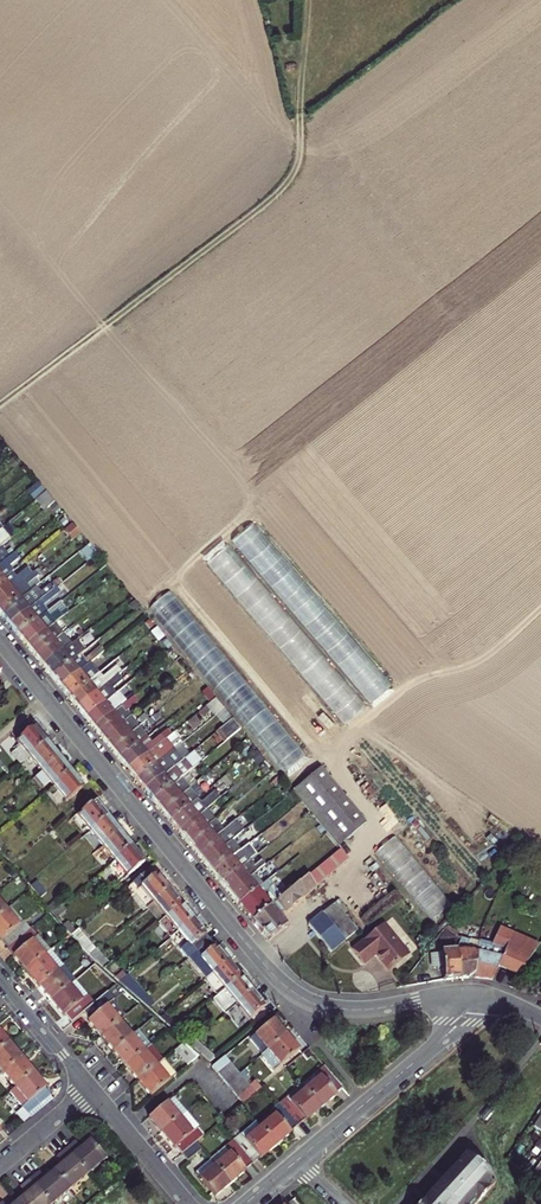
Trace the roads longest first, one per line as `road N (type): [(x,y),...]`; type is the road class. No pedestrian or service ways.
road 1 (residential): [(479,996),(345,1009),(286,986),(0,642)]
road 2 (track): [(0,406),(279,193),(299,153),(301,116)]
road 3 (tertiary): [(479,996),(449,1033),(246,1203)]
road 4 (residential): [(91,1090),(187,1203)]
road 5 (residential): [(0,978),(91,1090)]

